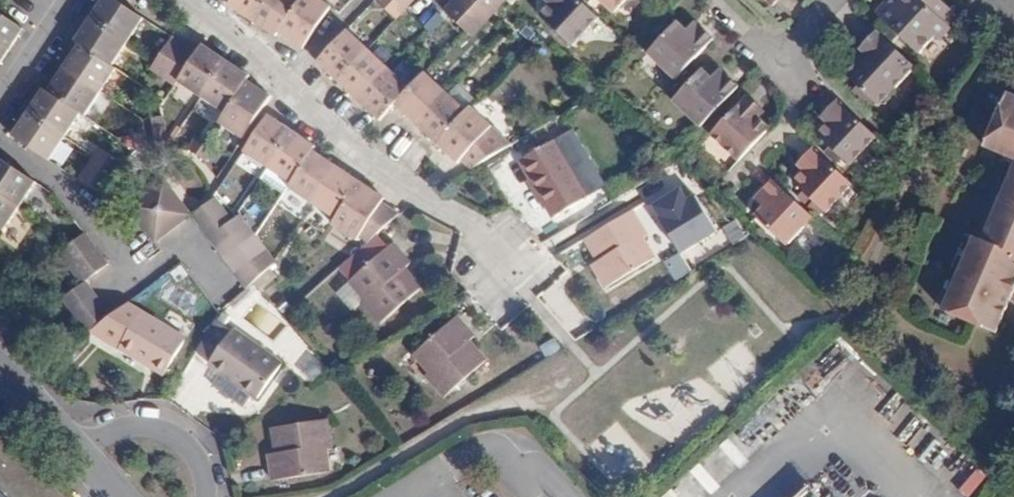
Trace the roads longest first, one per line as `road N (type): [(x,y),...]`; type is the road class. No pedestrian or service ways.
road 1 (residential): [(179,0),(221,28),(345,150),(475,228),(502,268)]
road 2 (residential): [(201,496),(203,472),(167,435),(137,429),(75,450)]
road 3 (residential): [(0,105),(69,0)]

